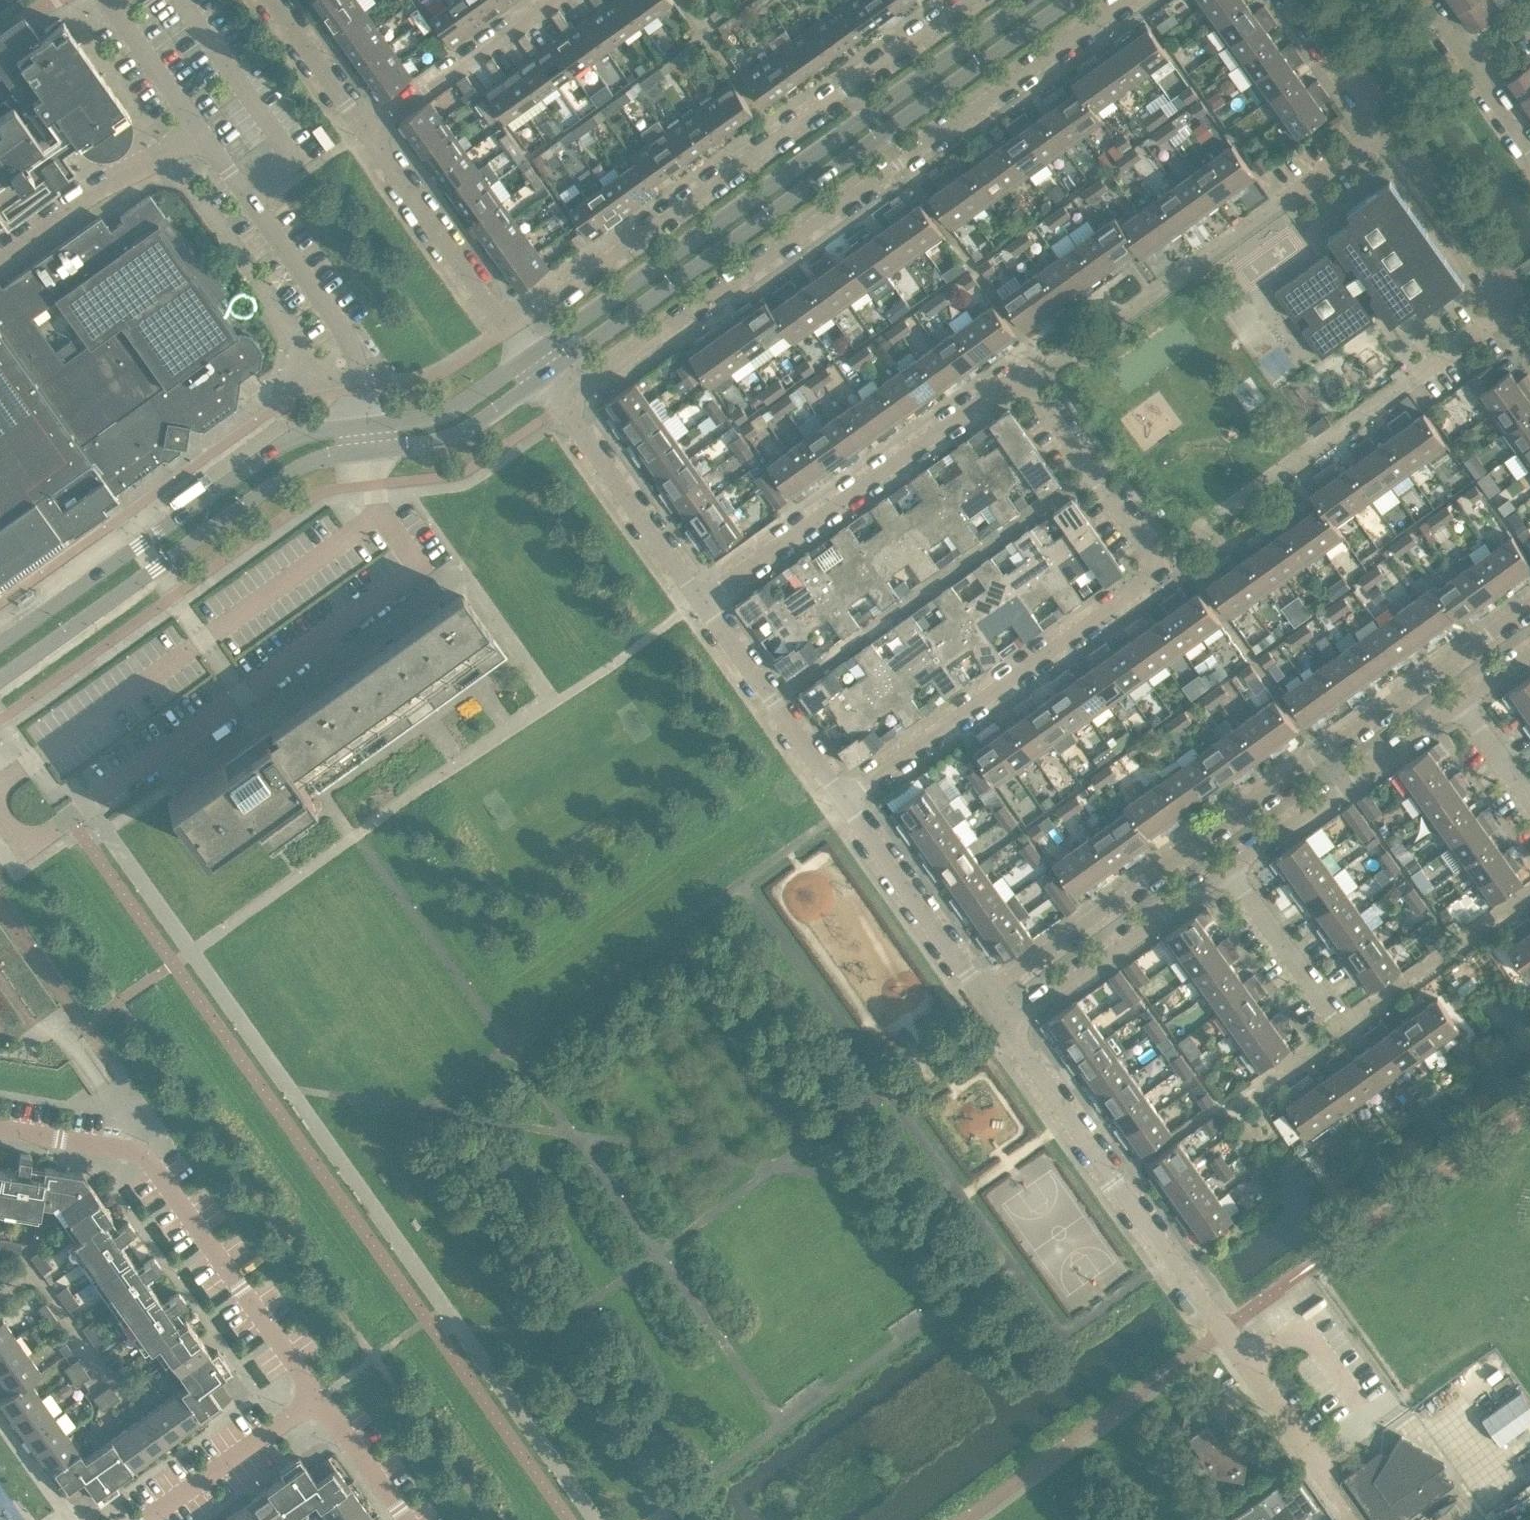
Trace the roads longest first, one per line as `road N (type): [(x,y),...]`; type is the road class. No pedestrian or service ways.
road 1 (residential): [(559,405),(1132,0)]
road 2 (residential): [(1529,602),(981,997)]
road 3 (secondary): [(540,379),(1071,0)]
road 4 (secondary): [(1030,0),(525,359)]
road 5 (residential): [(1353,1519),(1004,1029)]
road 6 (residential): [(968,0),(506,333)]
road 7 (residential): [(318,1402),(148,1159),(133,1148),(0,1124)]
road 8 (residential): [(1158,566),(1514,307)]
road 9 (secondary): [(0,678),(271,485),(325,459),(372,453)]
road 10 (secondary): [(369,427),(290,443),(0,645)]
road 11 (residential): [(1029,377),(1382,132)]
road 12 (residential): [(700,603),(1029,377)]
road 13 (residential): [(844,808),(1158,566)]
road 14 (tertiary): [(369,427),(348,340),(198,133)]
road 15 (residential): [(1230,868),(1461,705)]
road 16 (residential): [(1004,1029),(1230,868)]
road 17 (residential): [(844,808),(700,603)]
road 18 (residential): [(506,333),(365,131)]
road 19 (residential): [(700,603),(559,405)]
road 20 (residential): [(0,261),(87,197),(198,133)]
road 21 (residential): [(981,997),(844,808)]
road 22 (residential): [(1341,1028),(1529,893)]
road 23 (residential): [(1158,566),(1029,377)]
road 24 (residential): [(365,131),(550,0)]
road 25 (residential): [(1382,132),(1514,307)]
road 26 (residential): [(146,1519),(318,1402)]
road 27 (residential): [(1341,1028),(1230,868)]
road 28 (secondary): [(372,453),(459,431),(540,379)]
road 29 (secondary): [(525,359),(438,415),(369,427)]
road 30 (tertiary): [(198,133),(104,0)]
road 31 (residential): [(1289,0),(1382,132)]
road 32 (residential): [(365,131),(271,0)]
road 33 (residential): [(407,1519),(318,1402)]

